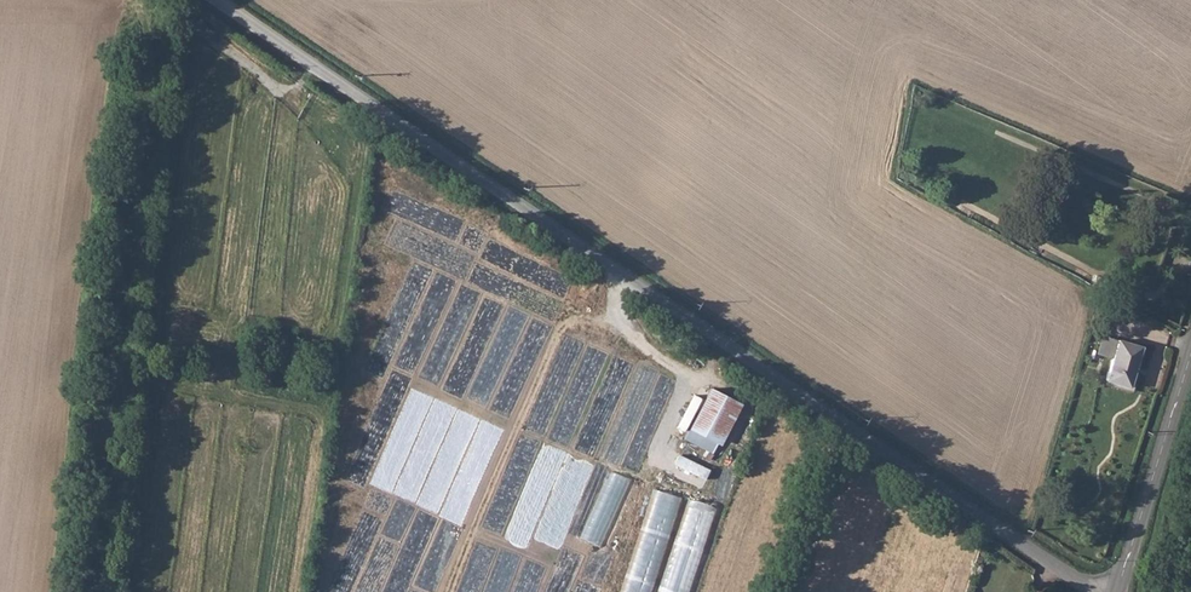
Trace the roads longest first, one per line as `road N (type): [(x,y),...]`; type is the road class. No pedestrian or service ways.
road 1 (unclassified): [(1091,591),(215,0)]
road 2 (track): [(94,591),(163,29),(159,0)]
road 3 (tertiary): [(1190,353),(1116,591)]

